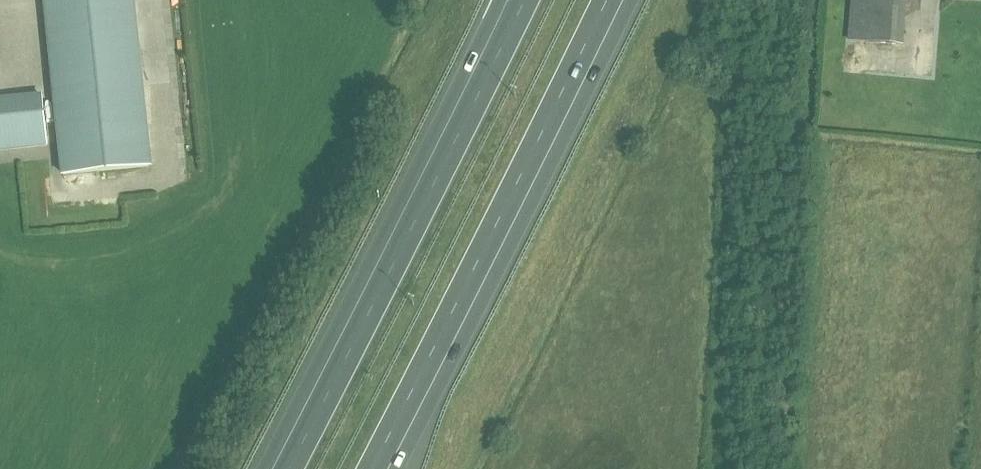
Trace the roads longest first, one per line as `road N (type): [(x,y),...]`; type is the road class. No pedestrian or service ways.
road 1 (motorway): [(517,0),(278,468)]
road 2 (motorway): [(380,468),(614,0)]

